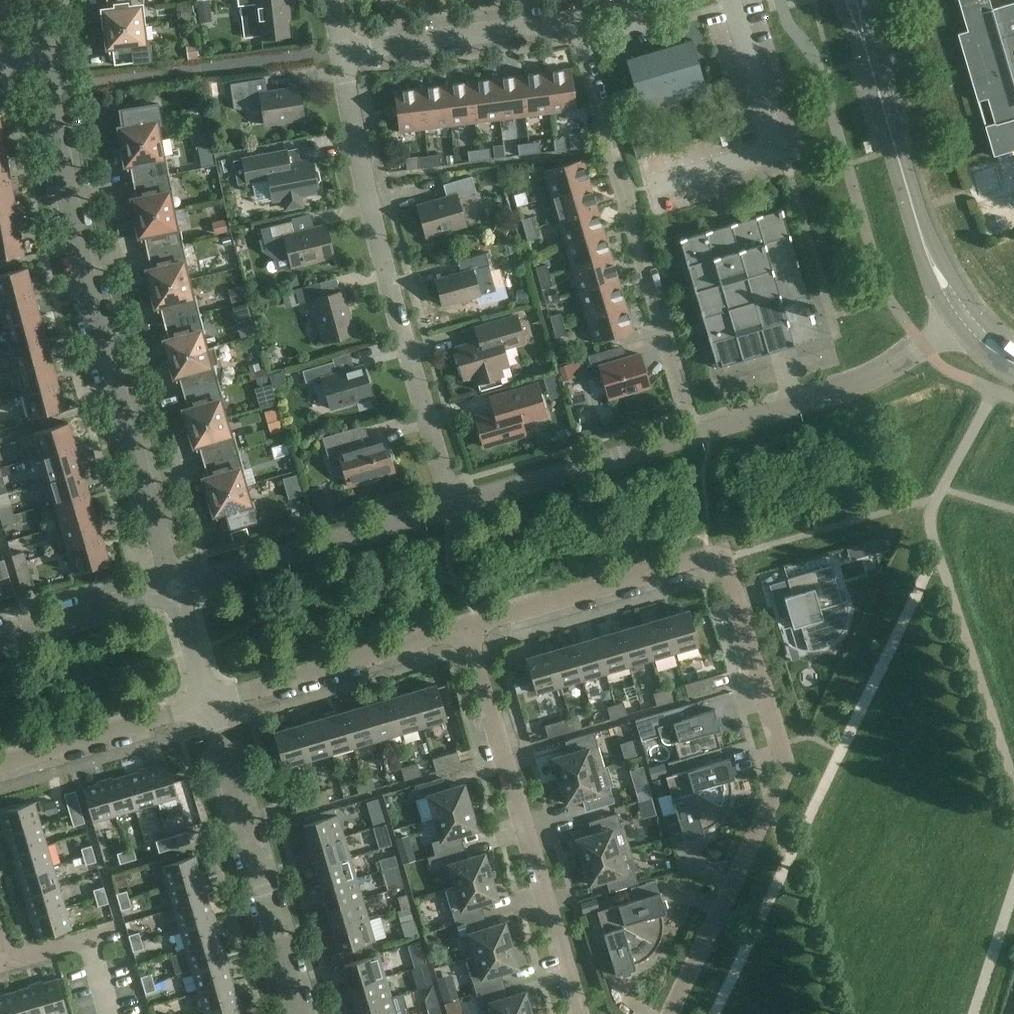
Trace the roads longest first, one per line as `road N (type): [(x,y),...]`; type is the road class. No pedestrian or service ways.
road 1 (residential): [(467,628),(710,554),(727,559),(782,749),(778,787),(670,1013)]
road 2 (residential): [(173,588),(67,200),(46,74)]
road 3 (residential): [(453,508),(388,275),(348,48)]
road 4 (residential): [(586,1013),(467,628)]
road 5 (tertiary): [(962,316),(912,203),(853,0)]
road 6 (residential): [(627,200),(780,154),(732,0)]
road 7 (residential): [(295,1013),(208,707)]
road 8 (residential): [(695,436),(888,372),(962,316)]
road 9 (residential): [(173,588),(453,508)]
road 10 (residential): [(208,707),(467,628)]
road 11 (residential): [(453,508),(695,436)]
road 12 (residential): [(695,436),(627,200)]
road 13 (residential): [(348,48),(577,20)]
road 14 (residential): [(0,766),(208,707)]
road 15 (residential): [(627,200),(577,20)]
road 16 (residential): [(0,640),(173,588)]
road 17 (residential): [(208,707),(173,588)]
road 18 (residential): [(111,935),(19,962),(0,944)]

